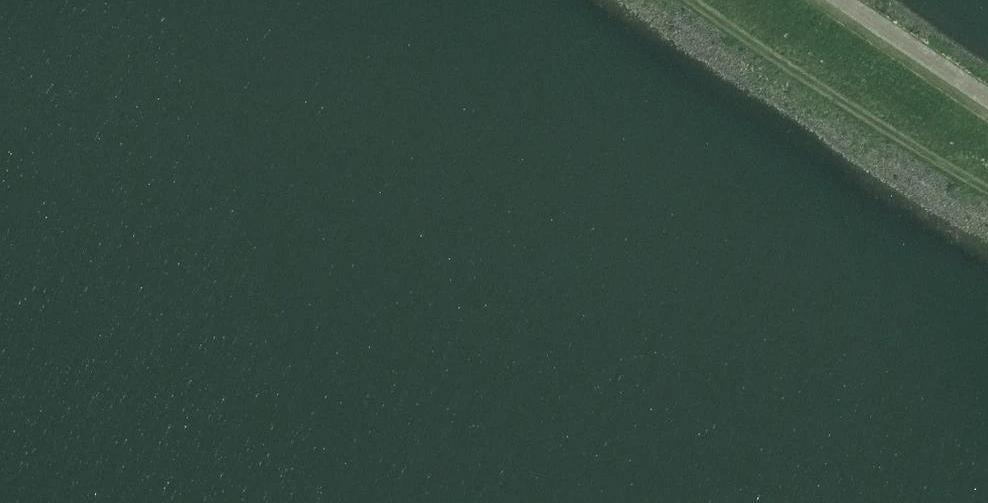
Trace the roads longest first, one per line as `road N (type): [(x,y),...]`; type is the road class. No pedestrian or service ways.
road 1 (unclassified): [(838,0),(987,101)]

